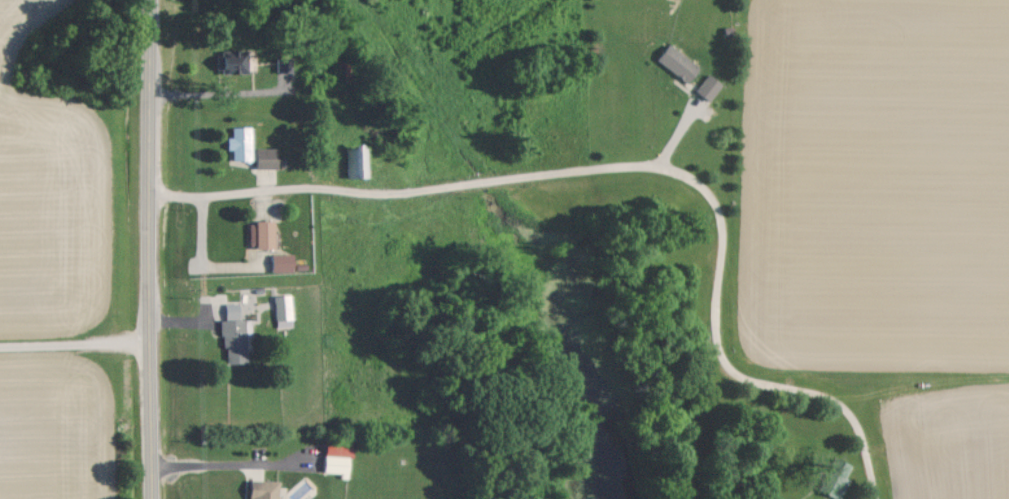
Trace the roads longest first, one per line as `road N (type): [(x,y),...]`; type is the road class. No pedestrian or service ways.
road 1 (residential): [(158,200),(436,194),(588,168),(658,170),(710,194),(724,242),(726,368),(758,392),(828,404),(858,428),(874,498)]
road 2 (primary): [(160,0),(161,498)]

